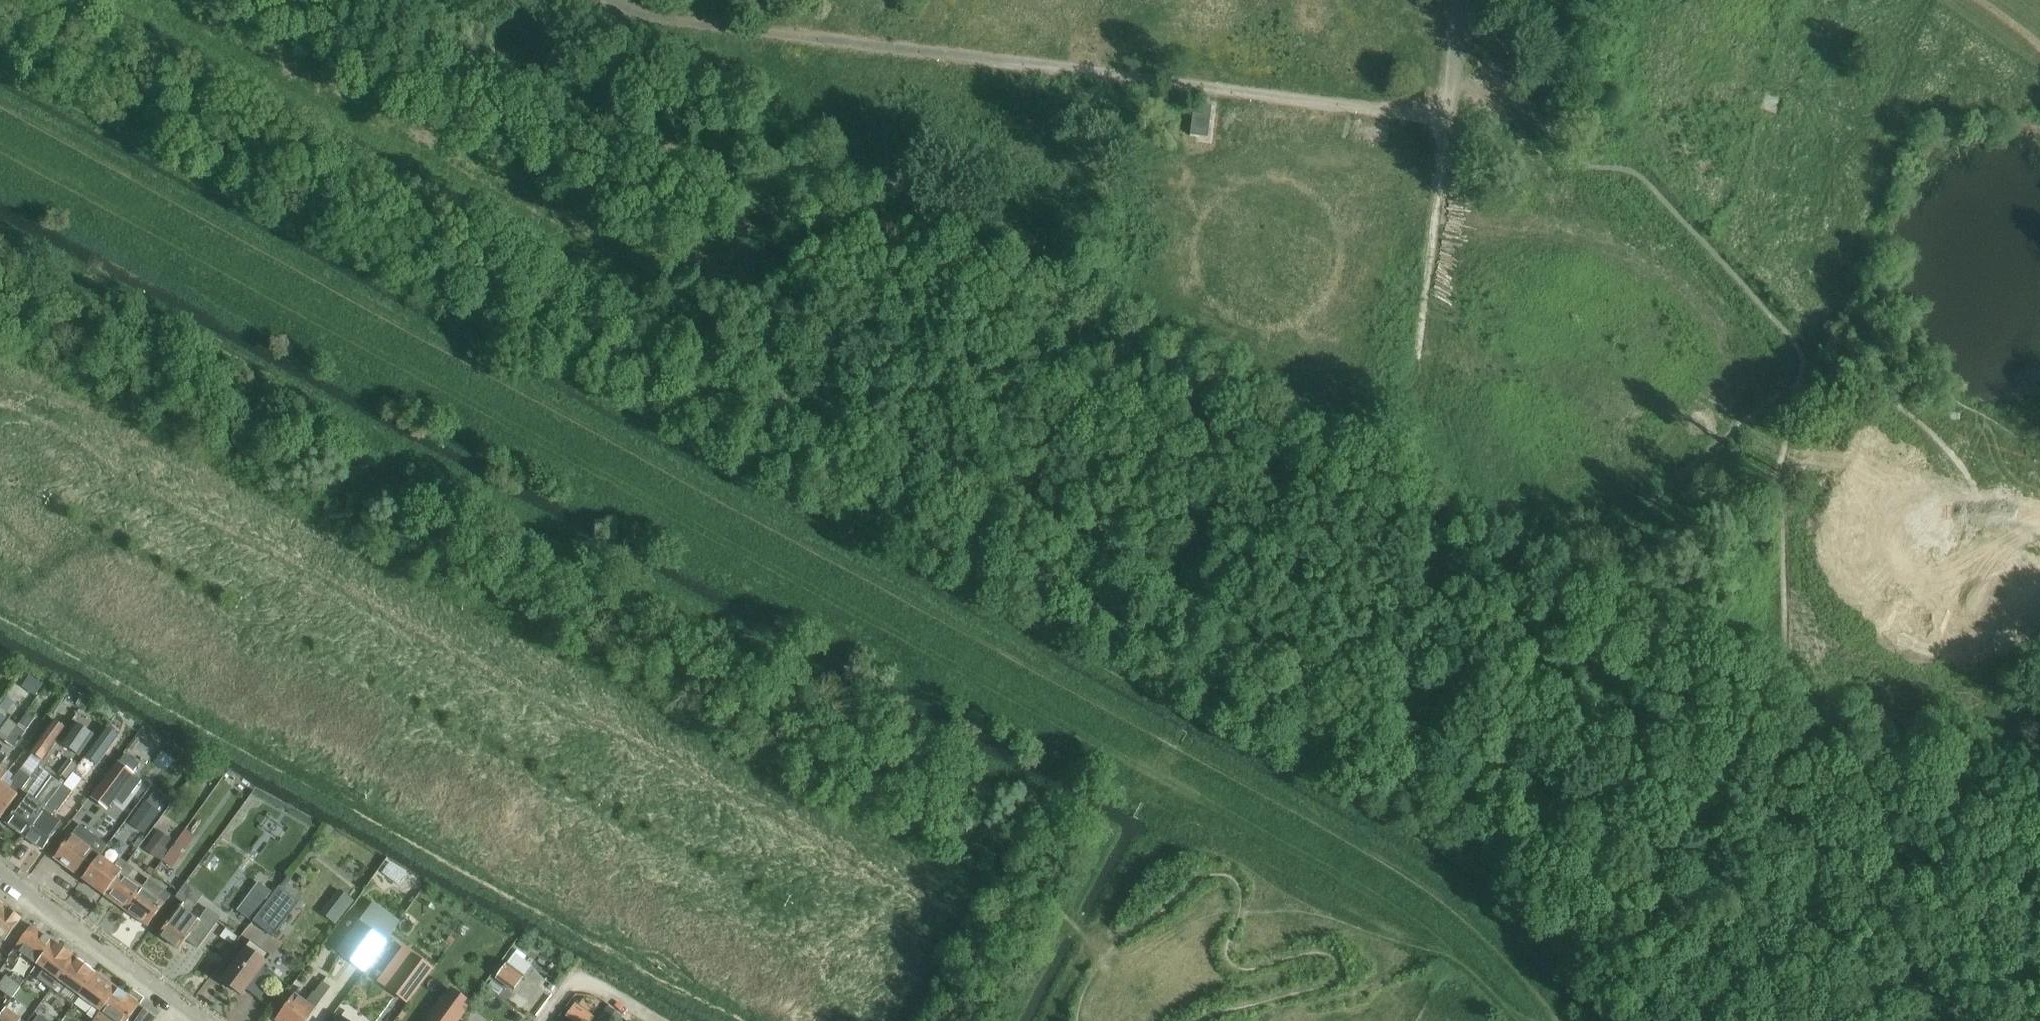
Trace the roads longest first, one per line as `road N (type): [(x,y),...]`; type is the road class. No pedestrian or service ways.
road 1 (residential): [(1446,119),(637,14),(617,3)]
road 2 (residential): [(196,1020),(0,876)]
road 3 (residential): [(1446,119),(1461,0)]

